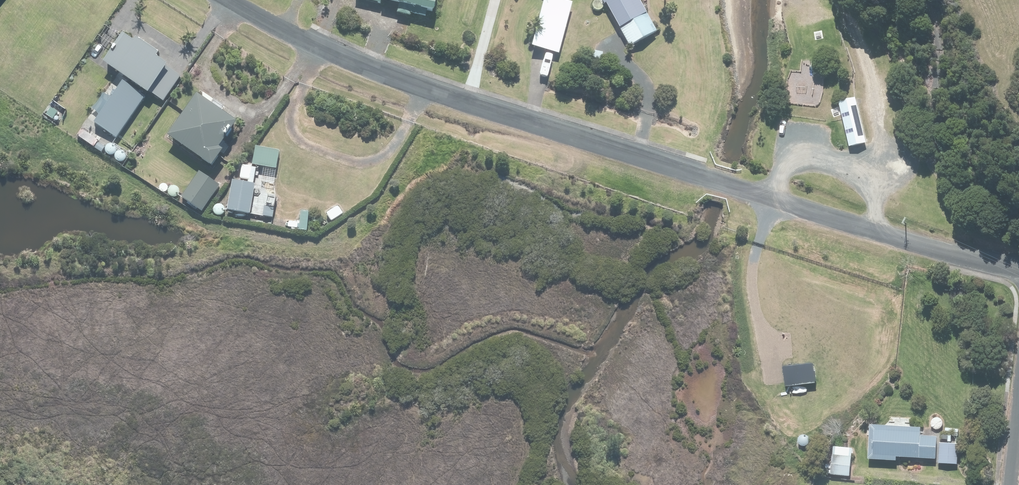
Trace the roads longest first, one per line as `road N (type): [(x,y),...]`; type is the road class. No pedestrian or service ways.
road 1 (unclassified): [(232,0),(369,70),(1018,272)]
road 2 (residential): [(1018,335),(1003,484)]

